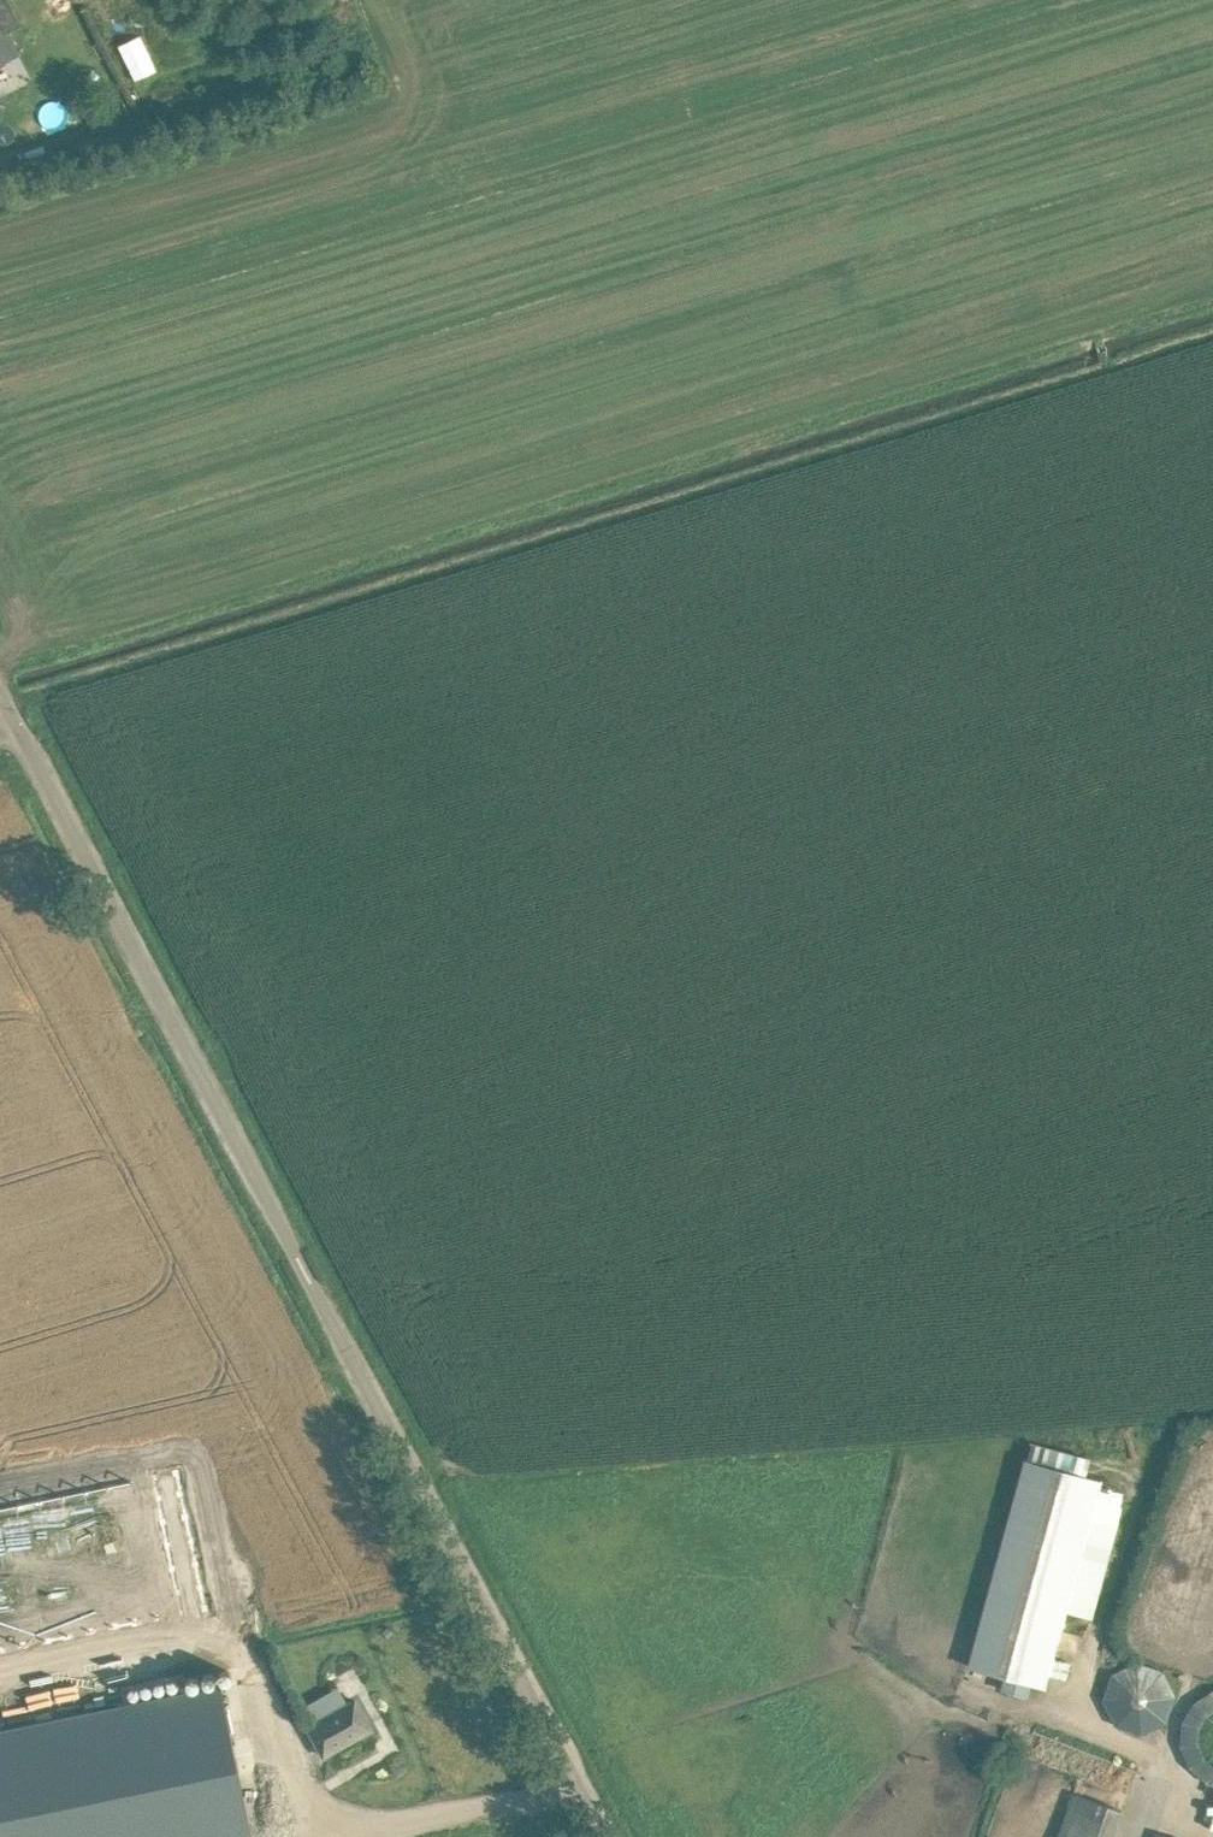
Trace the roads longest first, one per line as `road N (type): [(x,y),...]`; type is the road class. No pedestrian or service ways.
road 1 (unclassified): [(606,1836),(14,727)]

